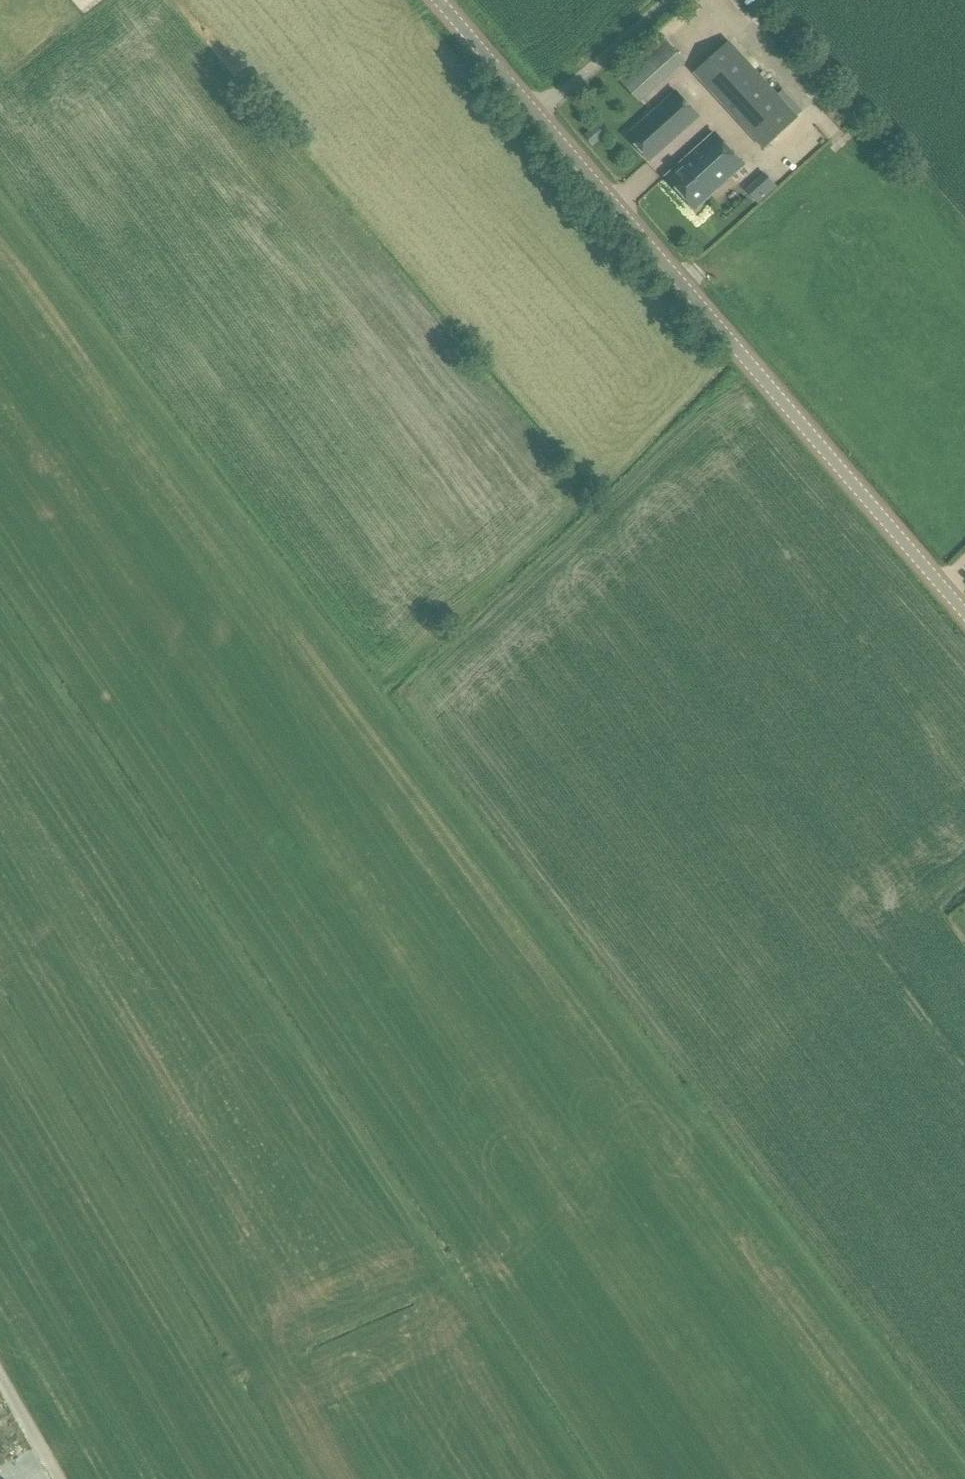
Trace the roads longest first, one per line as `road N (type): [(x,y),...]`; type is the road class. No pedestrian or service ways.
road 1 (tertiary): [(964,611),(438,0)]

